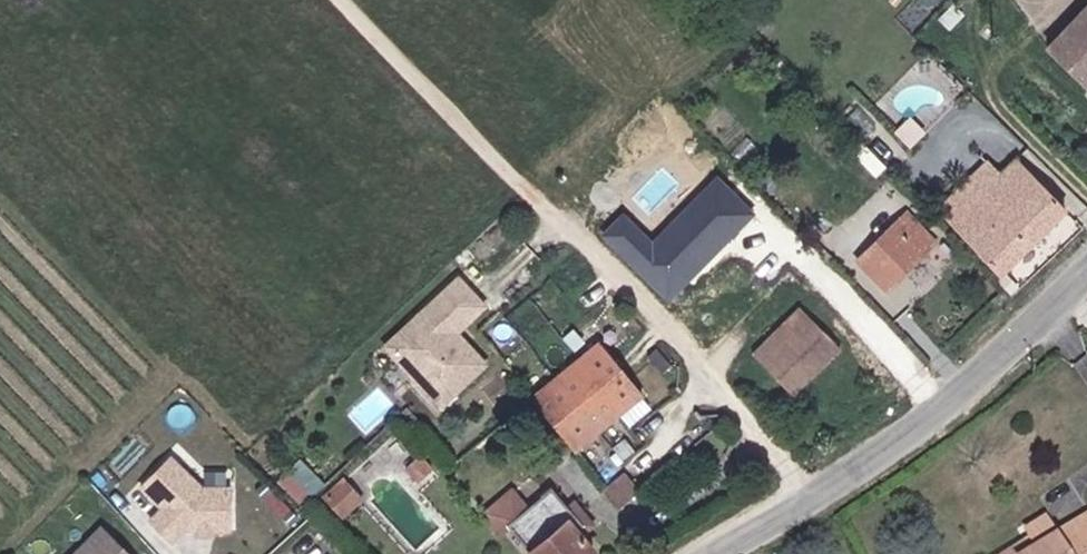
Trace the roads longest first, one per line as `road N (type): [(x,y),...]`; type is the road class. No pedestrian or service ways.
road 1 (track): [(820,490),(344,0)]
road 2 (tertiary): [(714,553),(948,406),(1086,274)]

